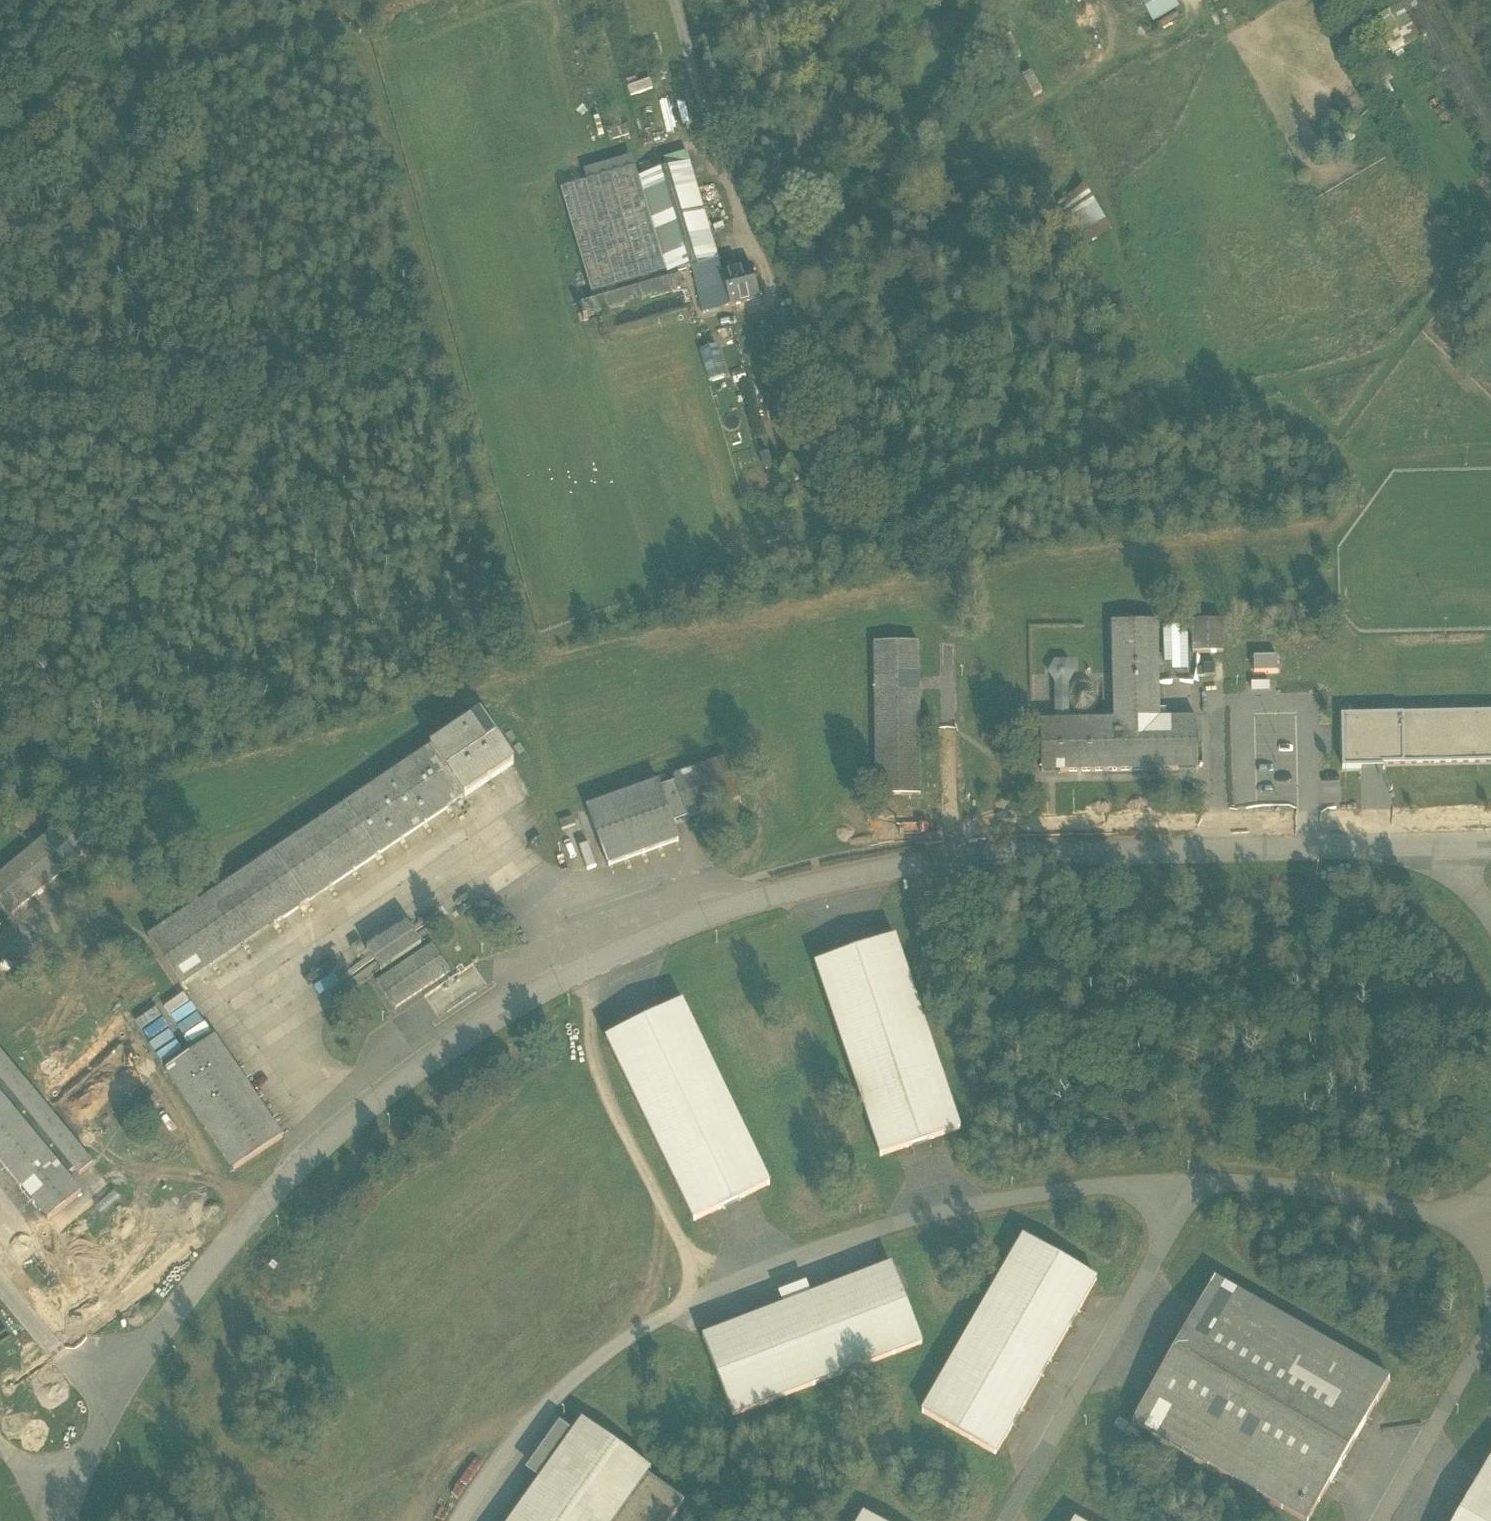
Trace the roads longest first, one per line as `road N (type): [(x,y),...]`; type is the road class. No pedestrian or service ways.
road 1 (track): [(0,172),(144,0)]
road 2 (track): [(1381,351),(1490,213)]

